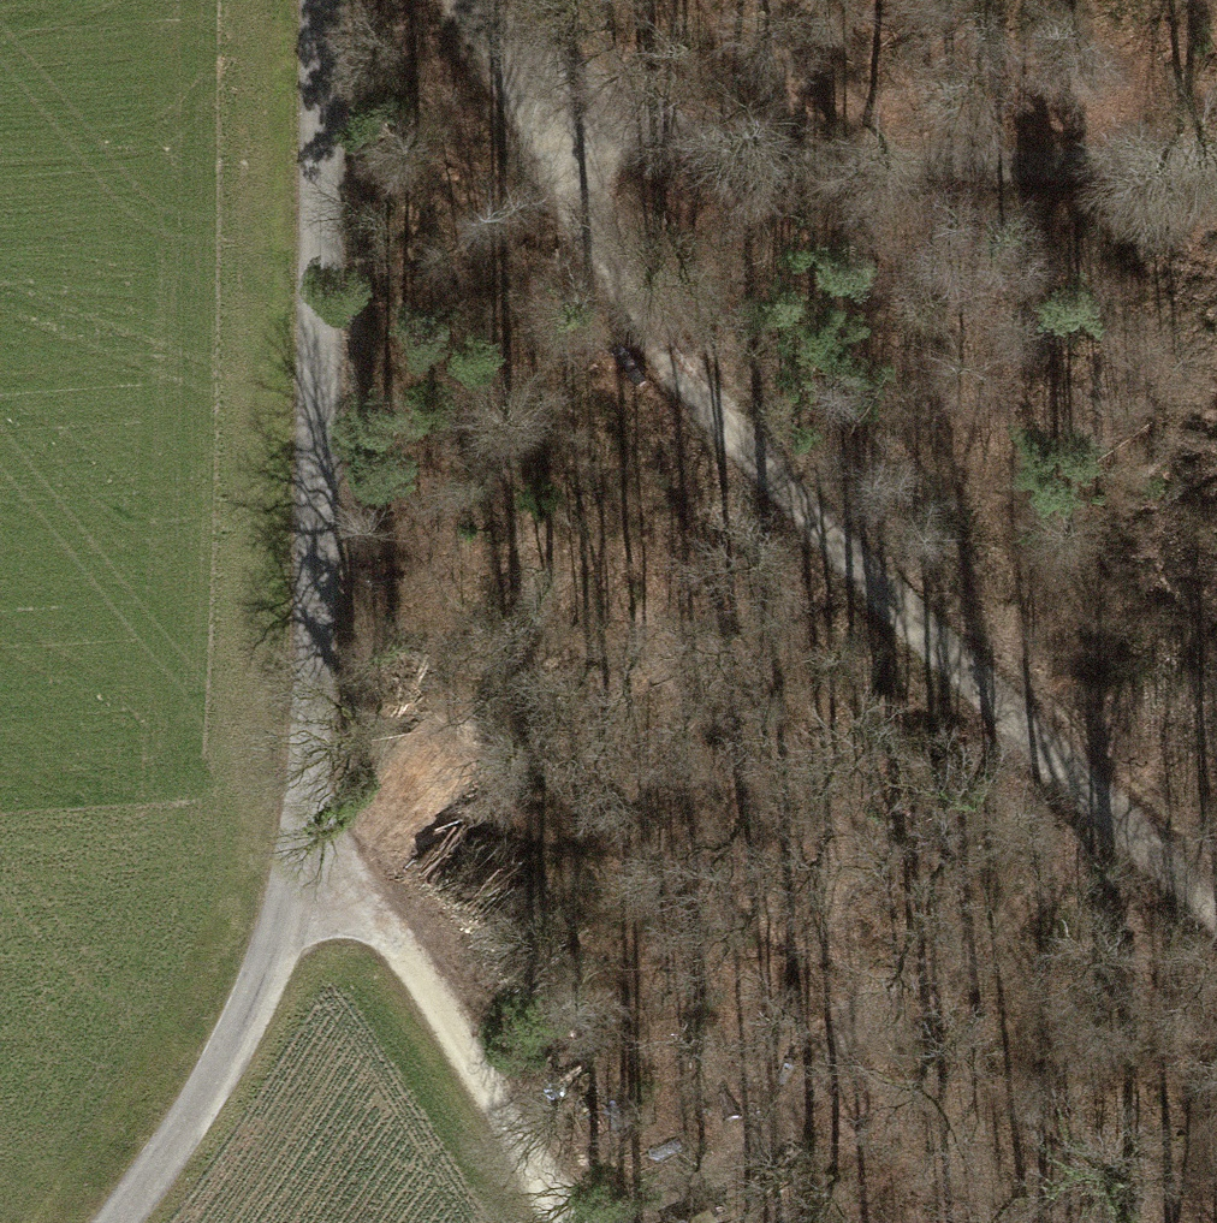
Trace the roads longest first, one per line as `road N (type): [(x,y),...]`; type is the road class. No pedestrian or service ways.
road 1 (track): [(466,0),(585,220),(694,387),(822,529),(1216,903)]
road 2 (track): [(300,840),(316,648),(324,0)]
road 3 (track): [(1216,159),(822,163),(658,128),(506,78)]
road 4 (track): [(606,1222),(727,1178),(768,1148),(864,1027),(976,945),(1104,797)]
road 5 (track): [(300,840),(376,916),(435,991),(565,1222)]
road 6 (track): [(115,1222),(227,1054),(280,935),(300,840)]

